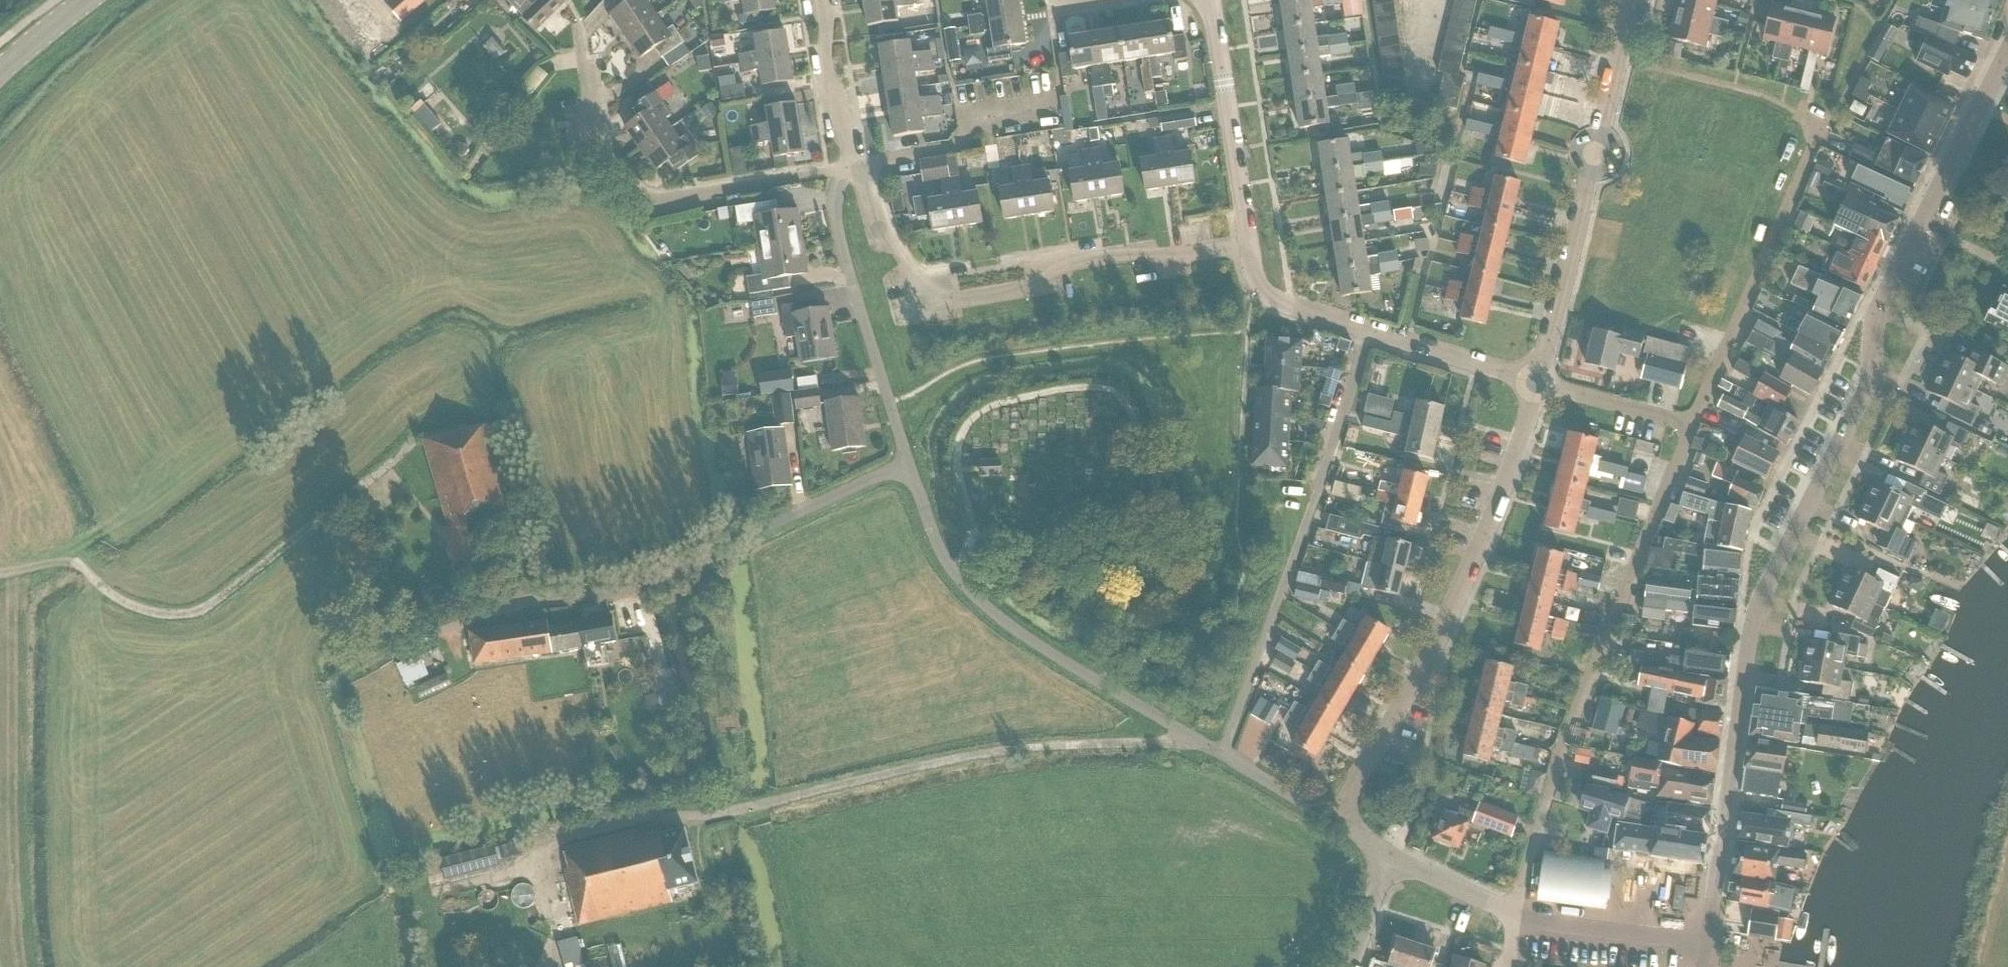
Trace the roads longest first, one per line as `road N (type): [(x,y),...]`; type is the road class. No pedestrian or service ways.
road 1 (unclassified): [(1707,943),(1756,607),(1867,377),(1875,311),(2007,50)]
road 2 (residential): [(1512,916),(1564,741),(1691,427)]
road 3 (residential): [(1334,820),(1438,633),(1523,438),(1537,385)]
road 4 (residential): [(849,164),(910,271),(950,296),(1032,288),(1067,262),(1248,247)]
road 5 (residential): [(909,466),(647,584),(483,614)]
road 6 (residential): [(1367,334),(1222,755)]
road 7 (residential): [(1222,755),(1052,654),(968,590),(939,548),(909,466)]
road 8 (residential): [(1537,385),(1636,0)]
road 9 (residential): [(849,164),(662,198),(639,182),(597,119),(586,35)]
road 10 (residential): [(1817,134),(1691,427)]
road 11 (residential): [(849,164),(834,188),(834,213),(909,466)]
road 12 (residential): [(1248,247),(1208,0)]
road 13 (residential): [(849,164),(958,147),(970,117),(1052,105)]
road 14 (residential): [(1707,943),(1512,916)]
road 15 (residential): [(1537,385),(1367,334)]
road 16 (residential): [(825,0),(849,164)]
road 17 (residential): [(1367,334),(1272,300),(1255,280),(1248,247)]
road 18 (residential): [(1691,427),(1537,385)]
road 19 (residential): [(1512,916),(1389,855)]
road 20 (residential): [(1334,820),(1222,755)]

